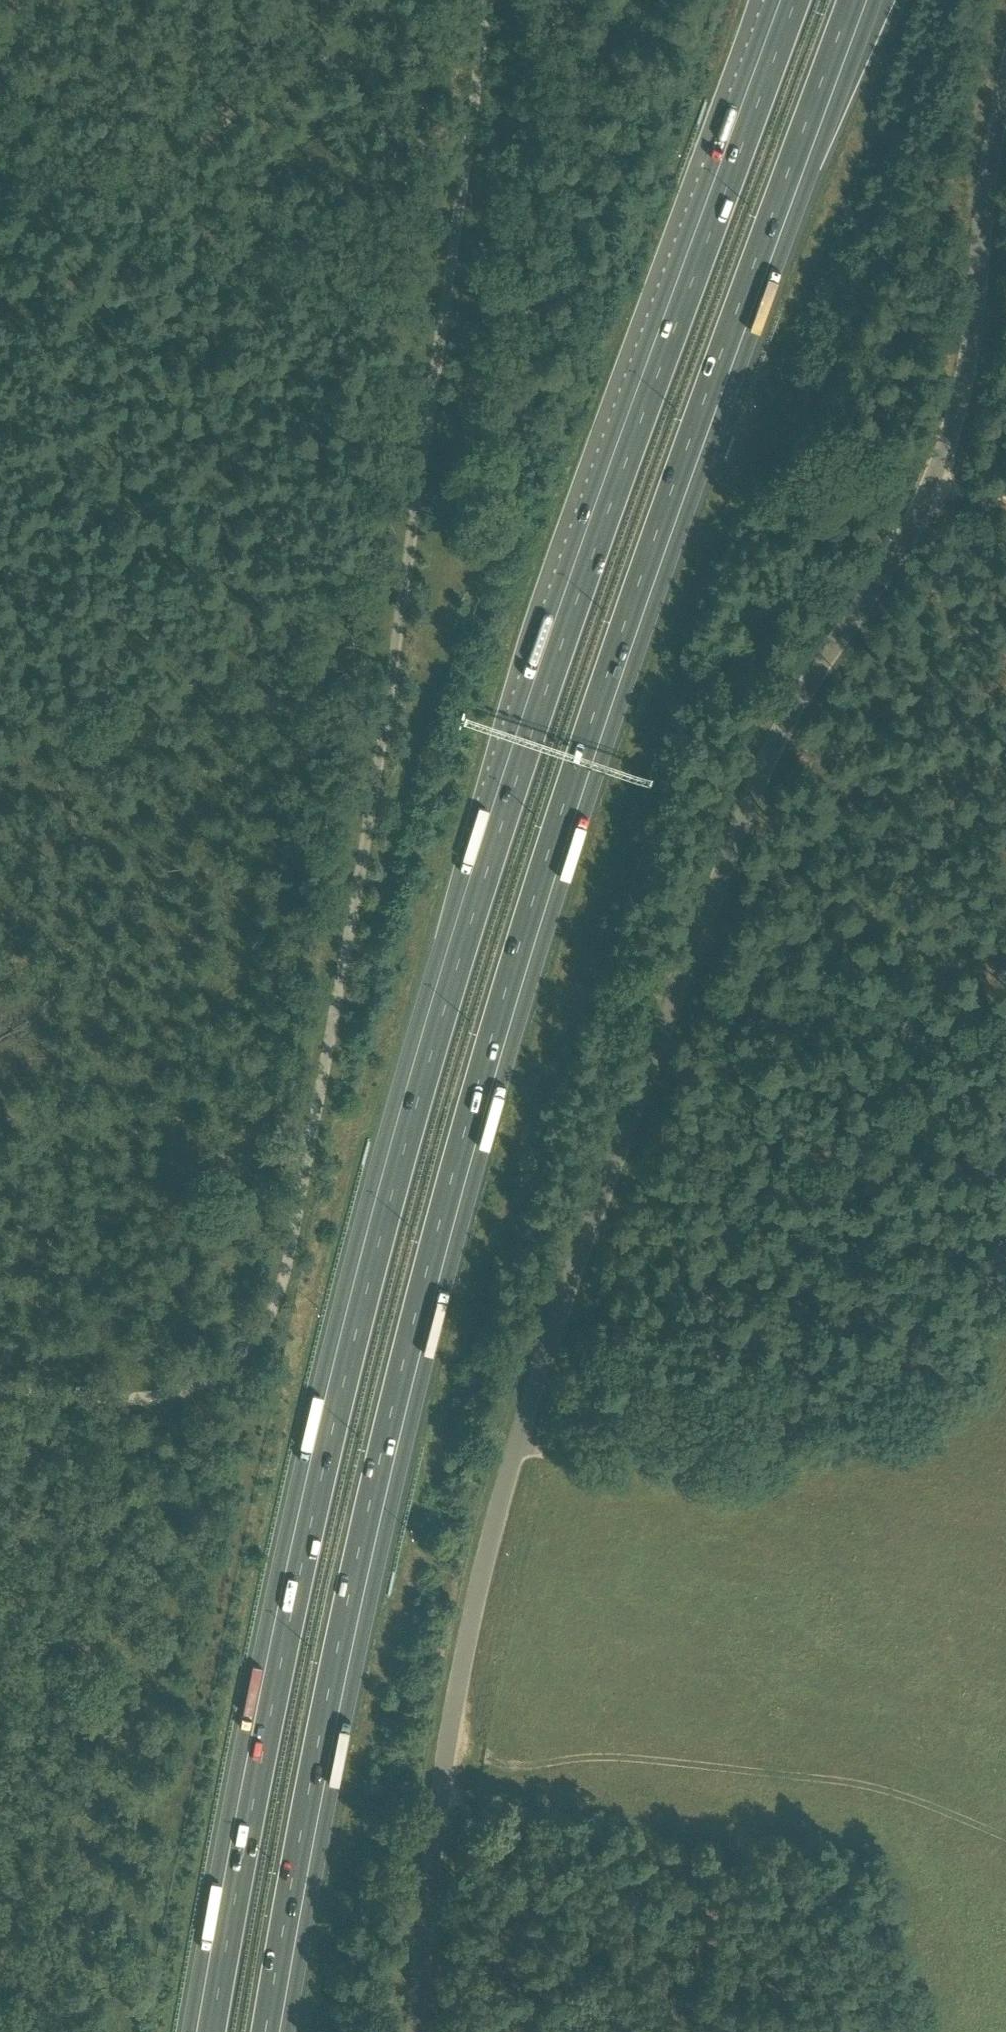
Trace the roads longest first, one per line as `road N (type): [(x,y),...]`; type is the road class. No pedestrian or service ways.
road 1 (motorway): [(275,2031),(359,1574),(461,1155),(658,533),(860,0)]
road 2 (motorway): [(786,0),(601,507),(419,1069),(282,1618),(205,2031)]
road 3 (unclassified): [(422,2031),(447,1759),(513,1446),(573,1272),(773,767),(817,678),(934,496),(971,399),(1005,112)]
road 4 (track): [(0,1388),(89,1399),(167,1396),(251,1343),(288,1264),(408,560),(488,0)]
road 5 (track): [(447,1759),(616,1757),(850,1782),(1005,1838)]

